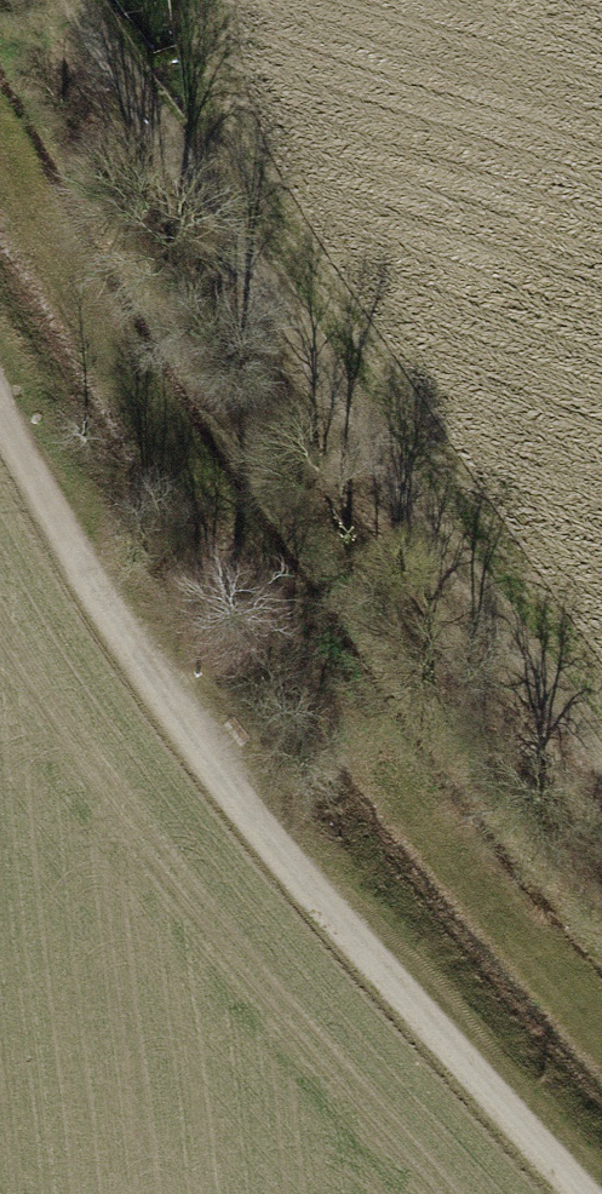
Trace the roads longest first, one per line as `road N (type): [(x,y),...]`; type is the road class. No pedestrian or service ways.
road 1 (track): [(601,1177),(282,829),(0,393)]
road 2 (track): [(70,0),(346,408),(601,731)]

